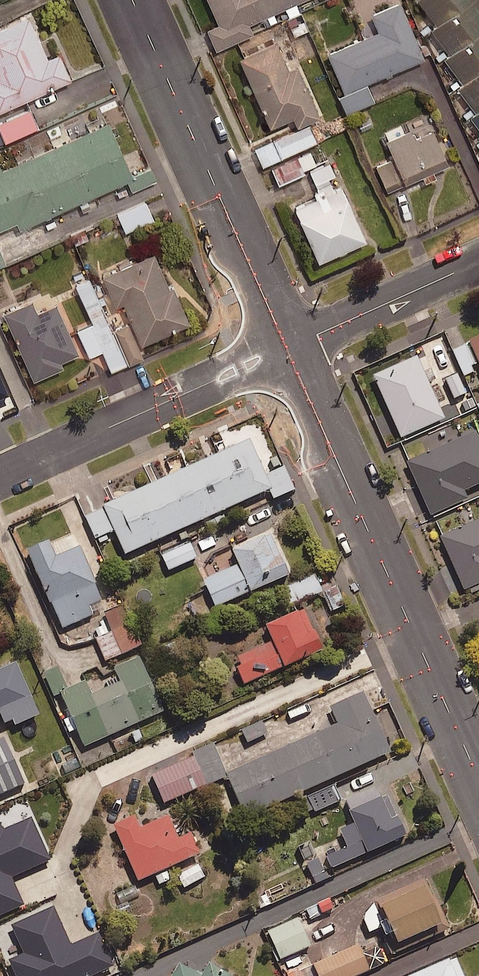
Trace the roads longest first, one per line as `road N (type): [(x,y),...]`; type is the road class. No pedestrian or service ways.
road 1 (residential): [(478,781),(287,349)]
road 2 (residential): [(287,349),(132,0)]
road 3 (residential): [(0,476),(287,349)]
road 4 (residential): [(287,349),(478,262)]

